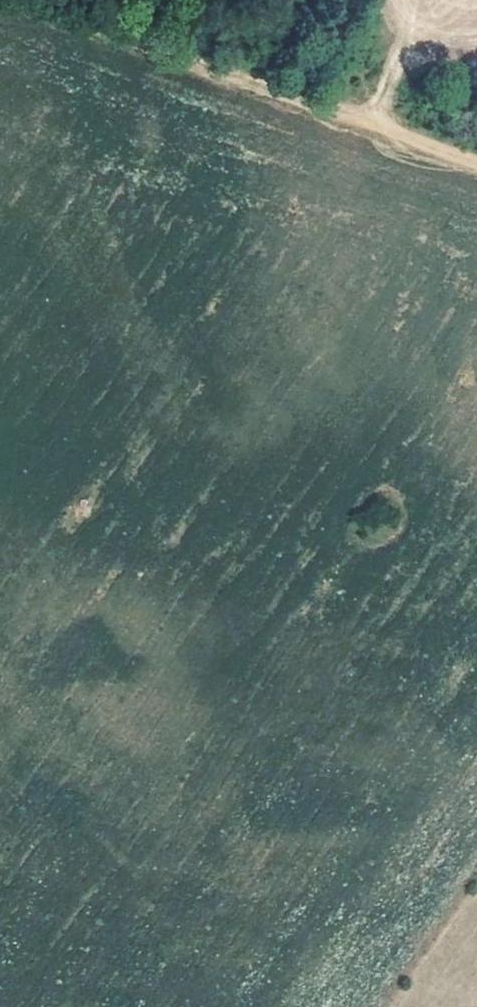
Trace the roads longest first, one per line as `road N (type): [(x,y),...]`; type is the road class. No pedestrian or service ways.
road 1 (track): [(476,163),(36,0)]

